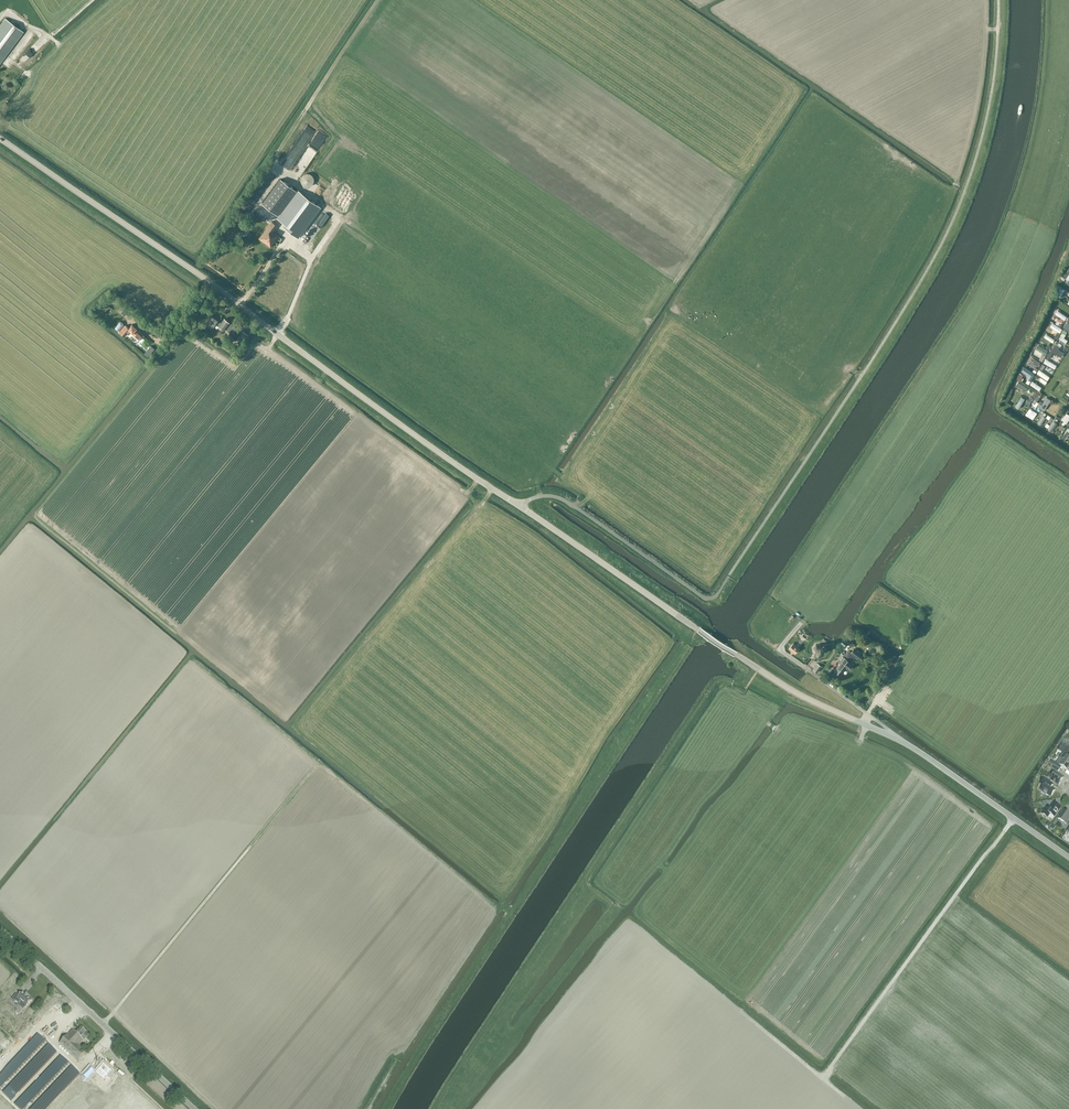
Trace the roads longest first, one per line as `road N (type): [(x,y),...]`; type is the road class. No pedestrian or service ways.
road 1 (unclassified): [(1068,858),(910,746),(790,689),(518,505)]
road 2 (unclassified): [(518,505),(0,139)]
road 3 (track): [(822,1079),(1014,818)]
road 4 (unclassified): [(194,1108),(0,930)]
road 5 (unclassified): [(518,505),(539,497),(564,500),(705,598),(729,576)]
road 6 (track): [(250,847),(103,1025)]

